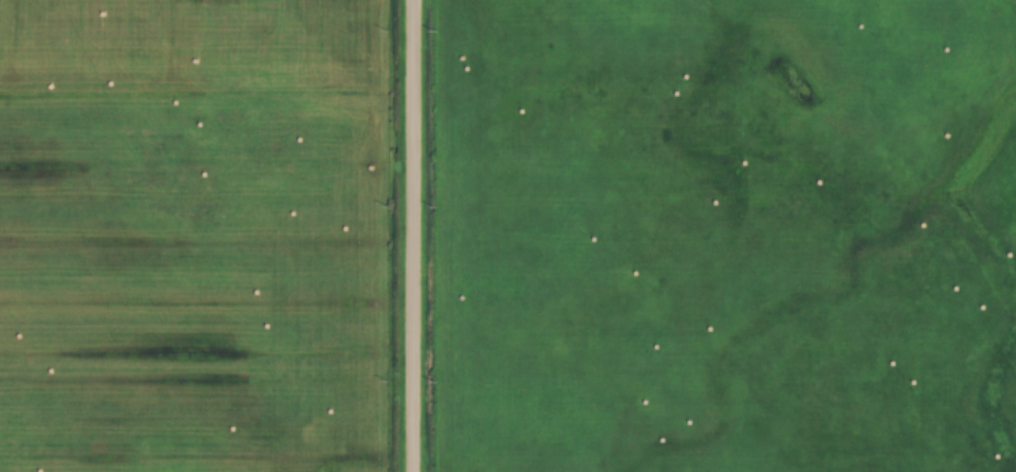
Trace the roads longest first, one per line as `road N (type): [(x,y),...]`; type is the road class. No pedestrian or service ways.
road 1 (residential): [(414,0),(412,471)]

